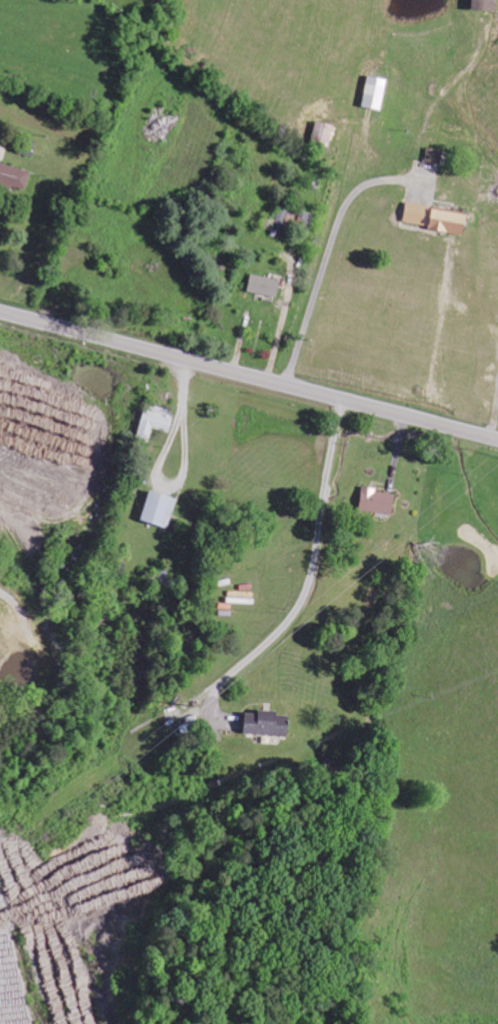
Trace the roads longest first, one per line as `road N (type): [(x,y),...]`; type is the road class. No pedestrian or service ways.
road 1 (secondary): [(0,313),(497,439)]

